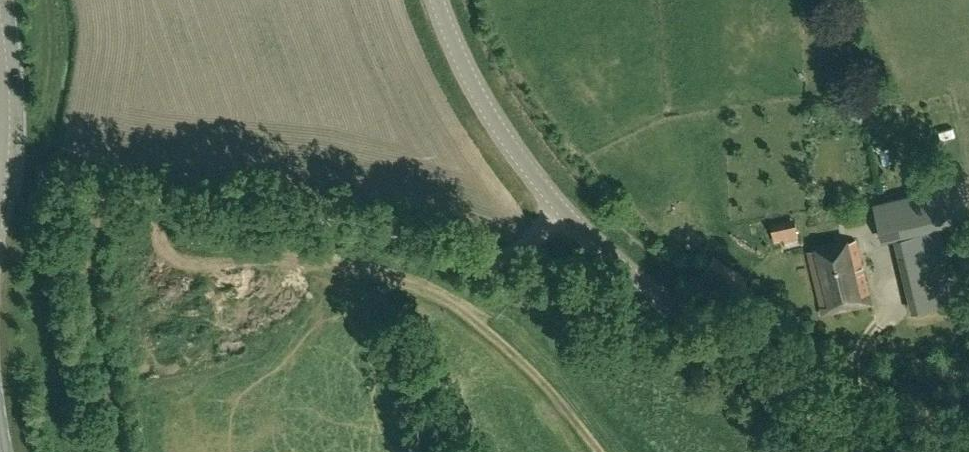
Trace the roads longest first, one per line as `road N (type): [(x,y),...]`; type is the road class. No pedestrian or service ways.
road 1 (unclassified): [(60,202),(184,204),(349,228),(480,261),(503,261),(534,243),(569,209)]
road 2 (unclassified): [(569,209),(627,264),(876,451)]
road 3 (unclassified): [(569,209),(476,86),(440,0)]

